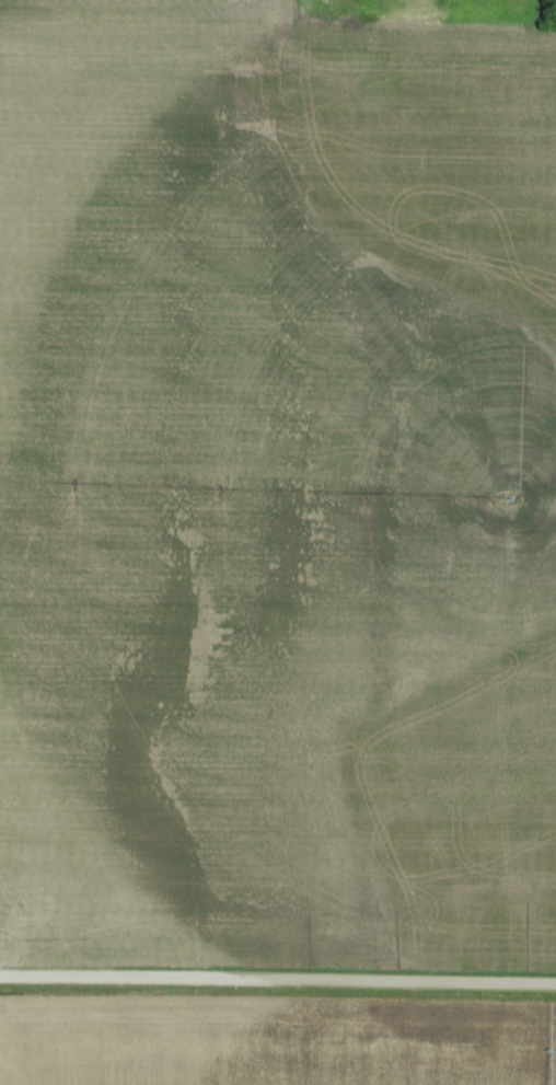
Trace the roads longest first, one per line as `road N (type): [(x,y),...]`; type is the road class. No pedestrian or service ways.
road 1 (residential): [(0,976),(555,983)]

